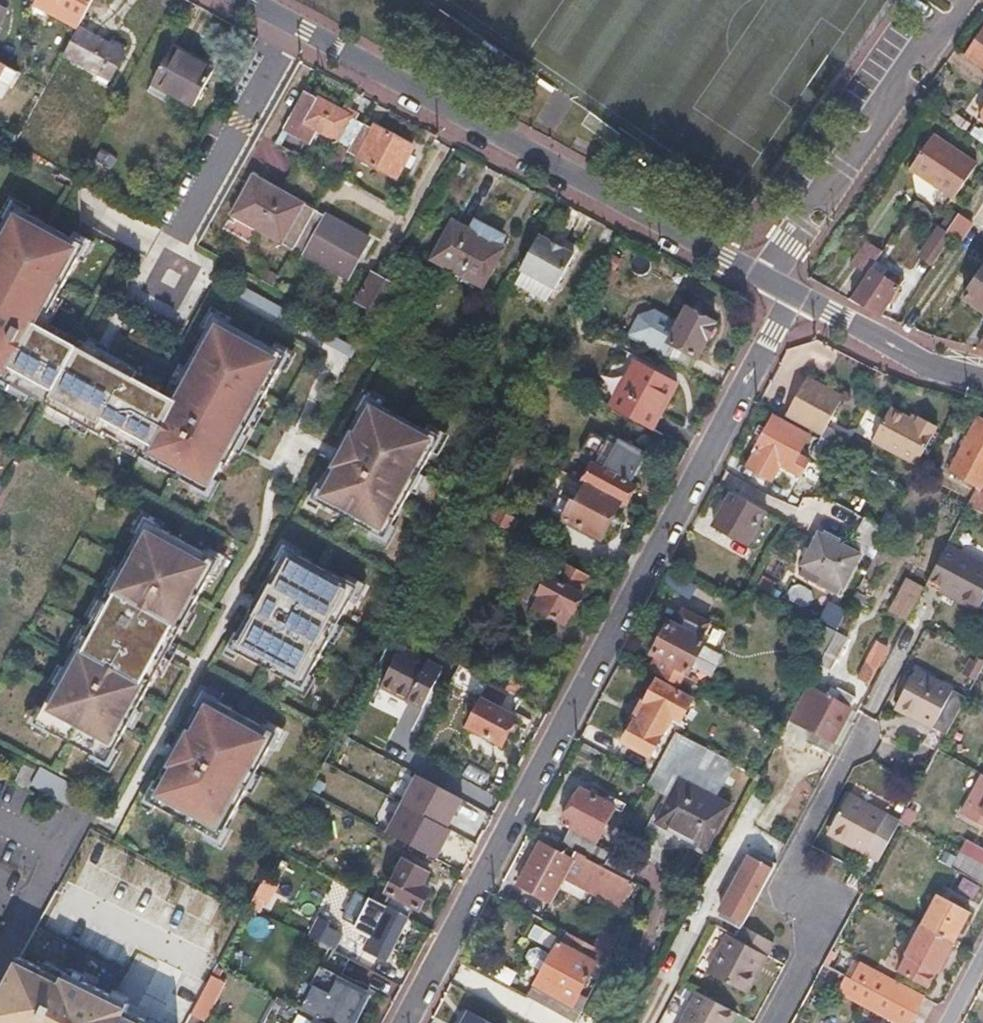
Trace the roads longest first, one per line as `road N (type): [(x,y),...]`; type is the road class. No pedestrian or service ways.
road 1 (residential): [(404,1022),(796,295)]
road 2 (residential): [(768,279),(247,0)]
road 3 (residential): [(768,279),(812,196),(827,192),(883,125),(898,72),(967,0)]
road 4 (residential): [(982,377),(928,361),(796,295)]

